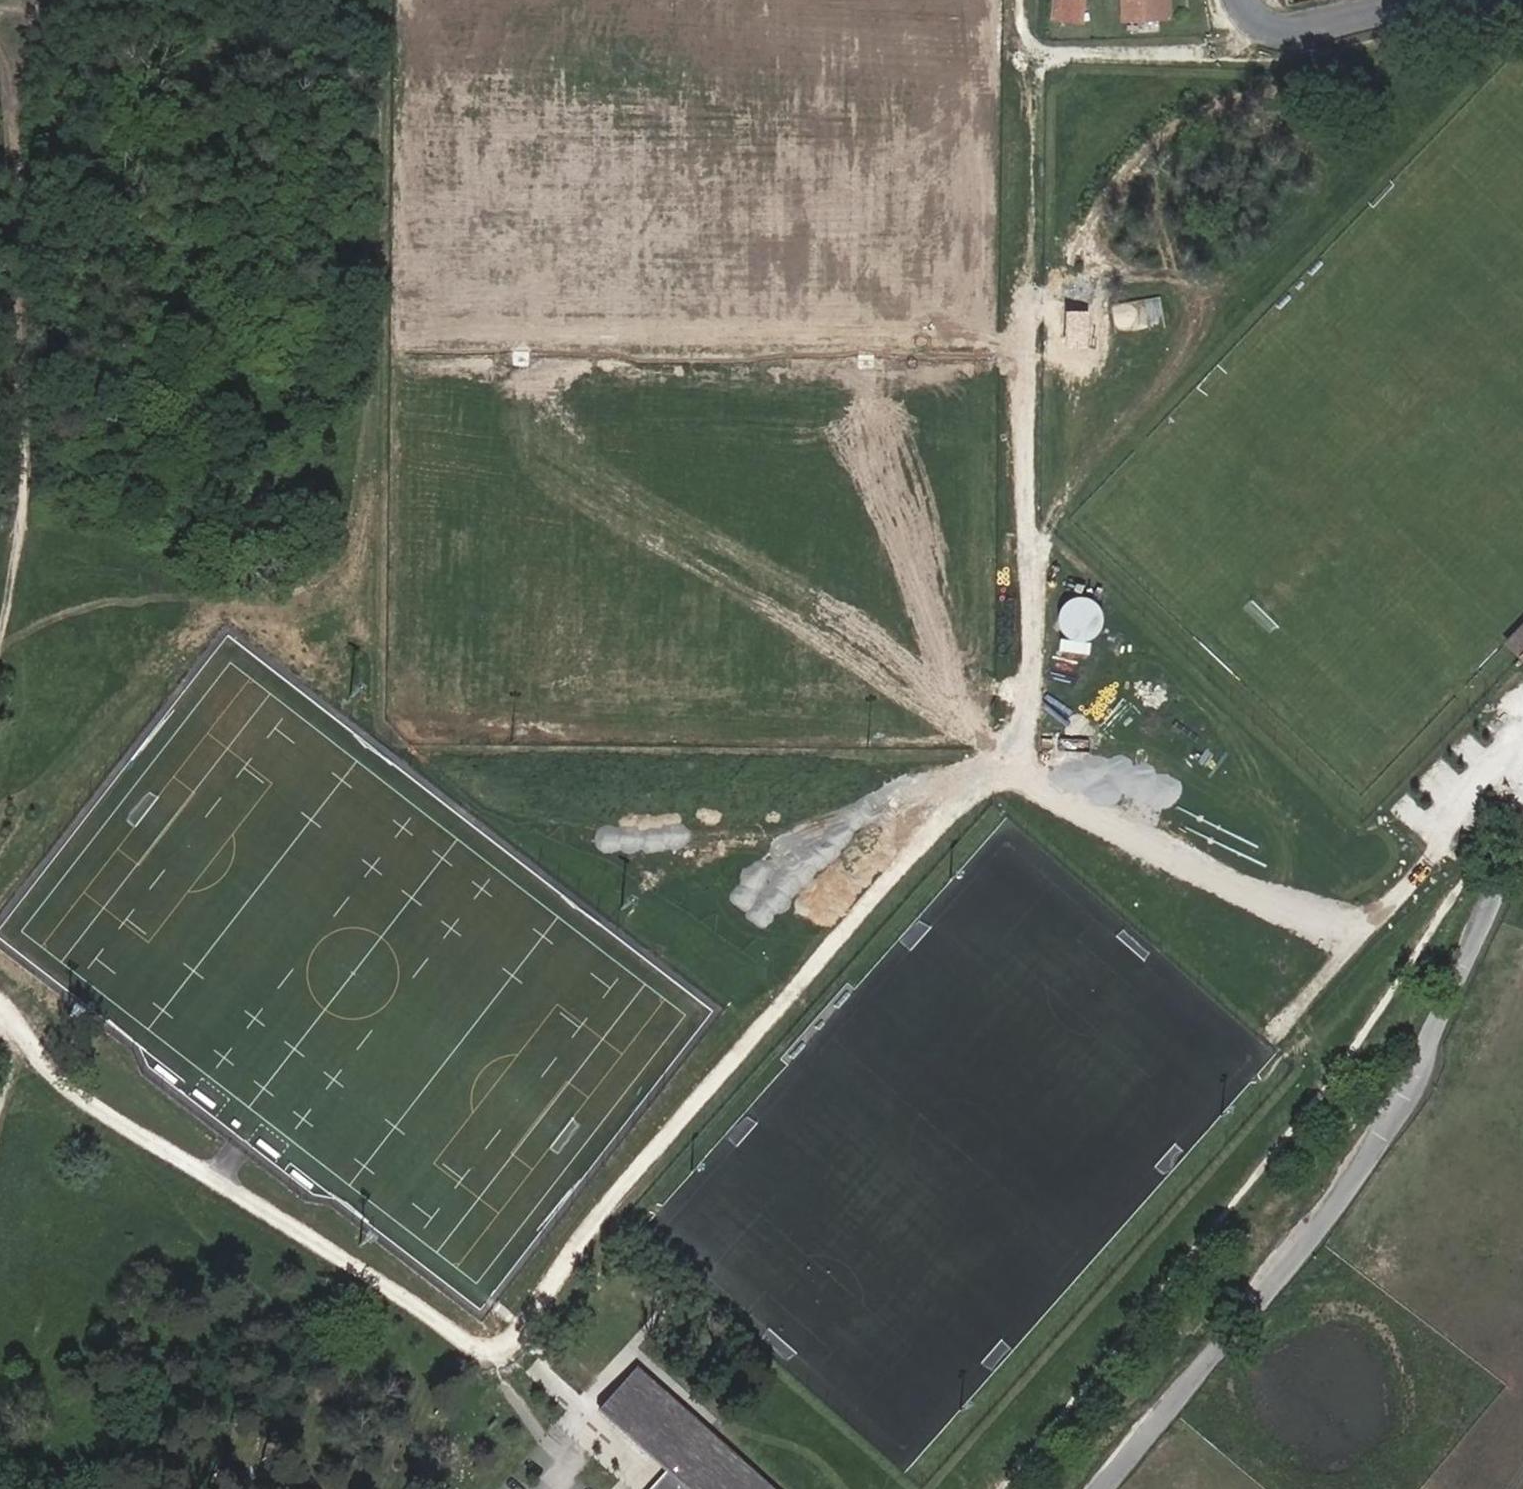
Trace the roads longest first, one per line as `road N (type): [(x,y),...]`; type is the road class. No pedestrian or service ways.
road 1 (unclassified): [(1522,849),(1354,1192),(1192,1398),(1109,1488)]
road 2 (residential): [(1250,0),(1267,21),(1316,24),(1415,0)]

